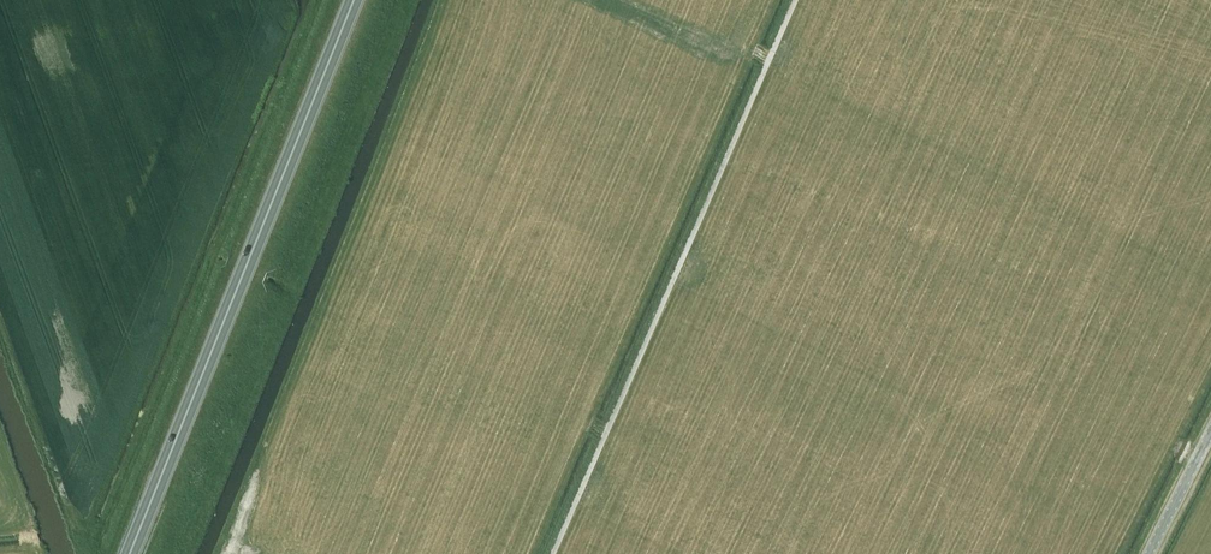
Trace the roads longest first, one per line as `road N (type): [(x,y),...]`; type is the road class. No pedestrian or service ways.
road 1 (track): [(795,0),(553,553)]
road 2 (trunk): [(129,553),(352,0)]
road 3 (tertiary): [(1150,553),(1210,432)]

